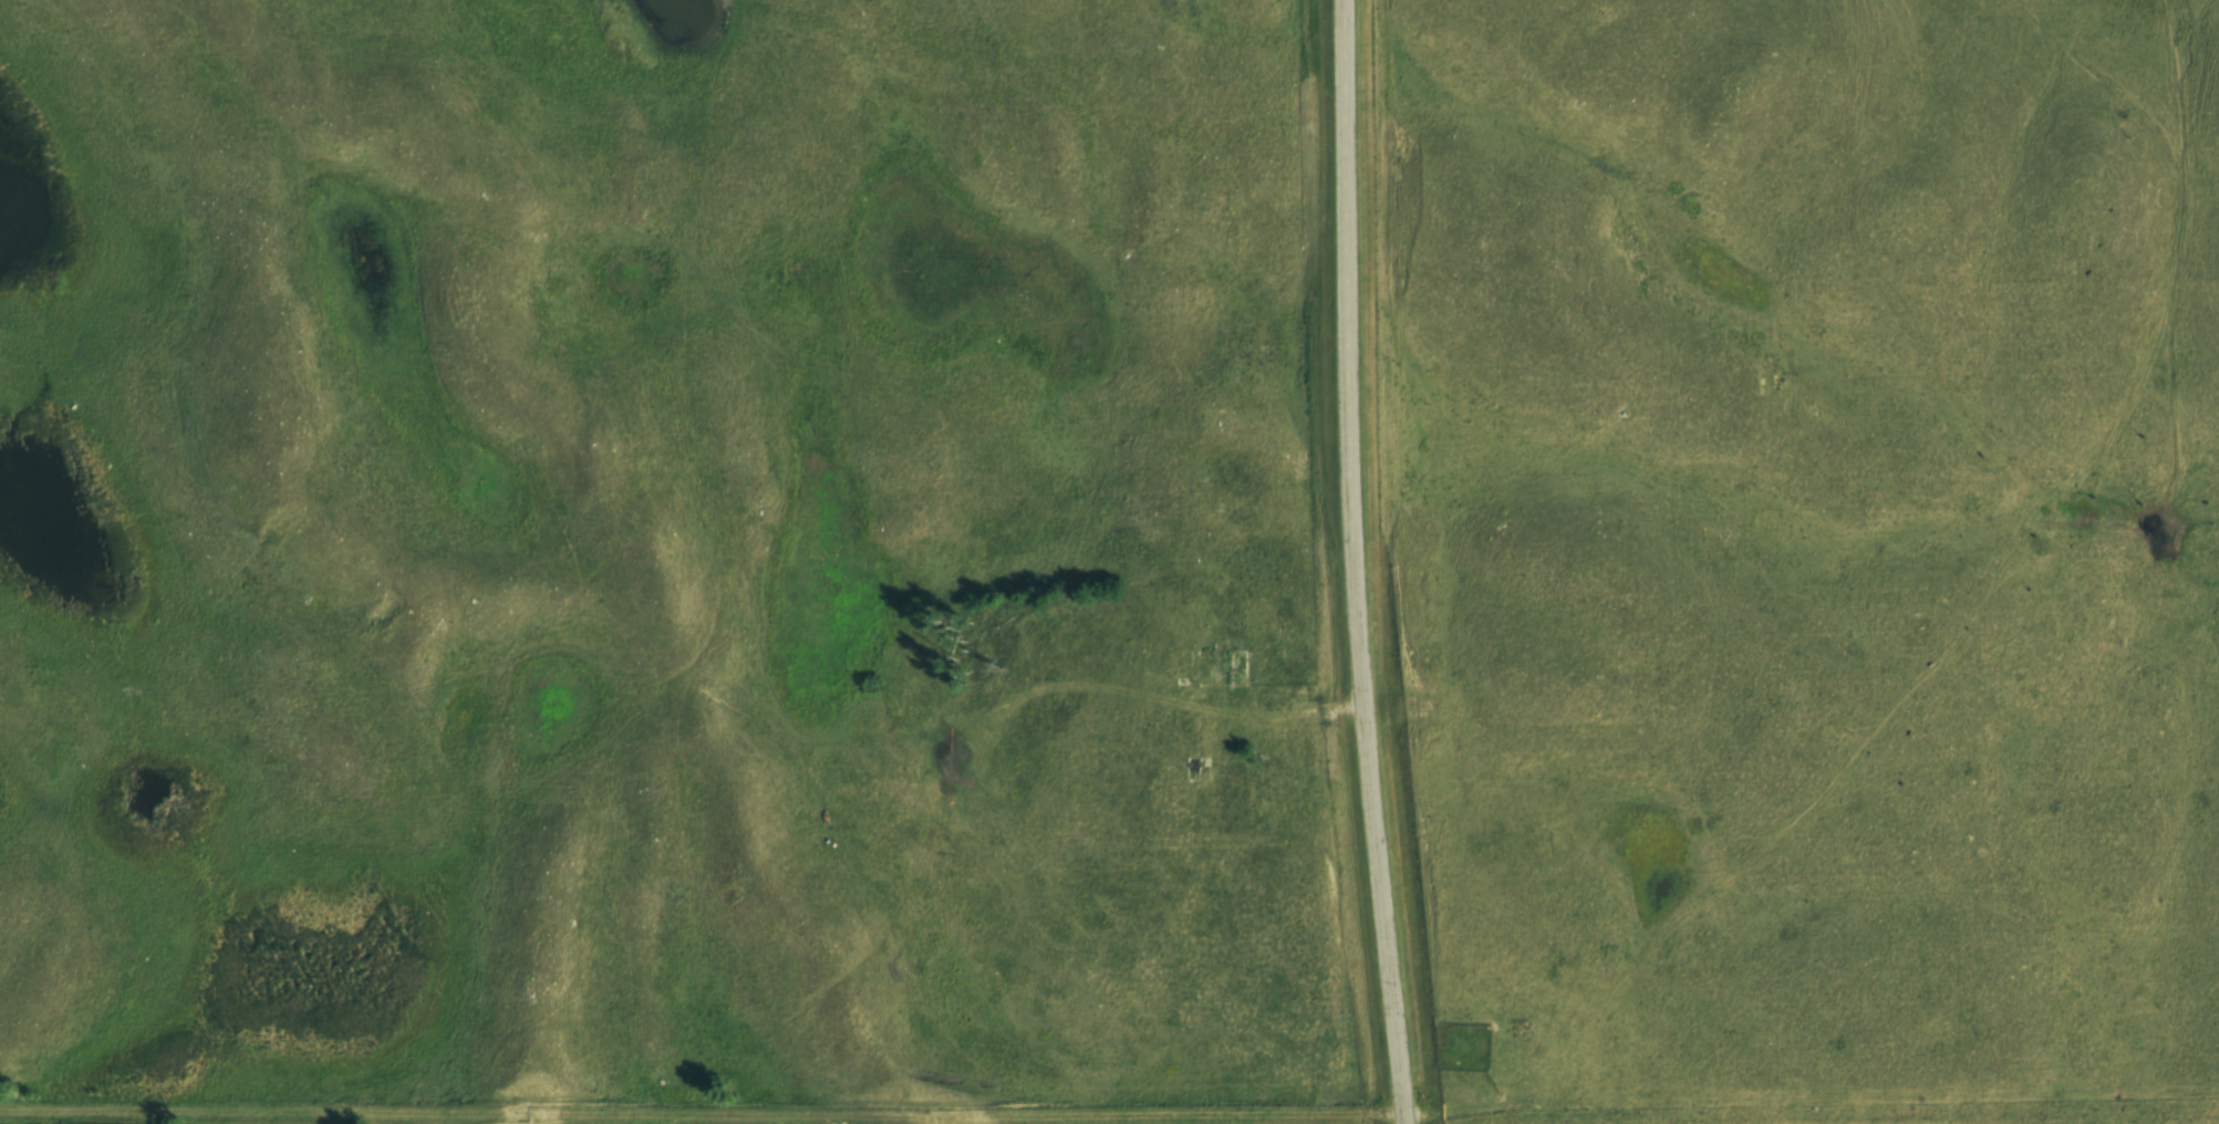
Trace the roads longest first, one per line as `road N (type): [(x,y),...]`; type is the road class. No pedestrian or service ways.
road 1 (residential): [(0,1117),(1402,1121)]
road 2 (tertiary): [(1403,1123),(1352,636),(1344,0)]

